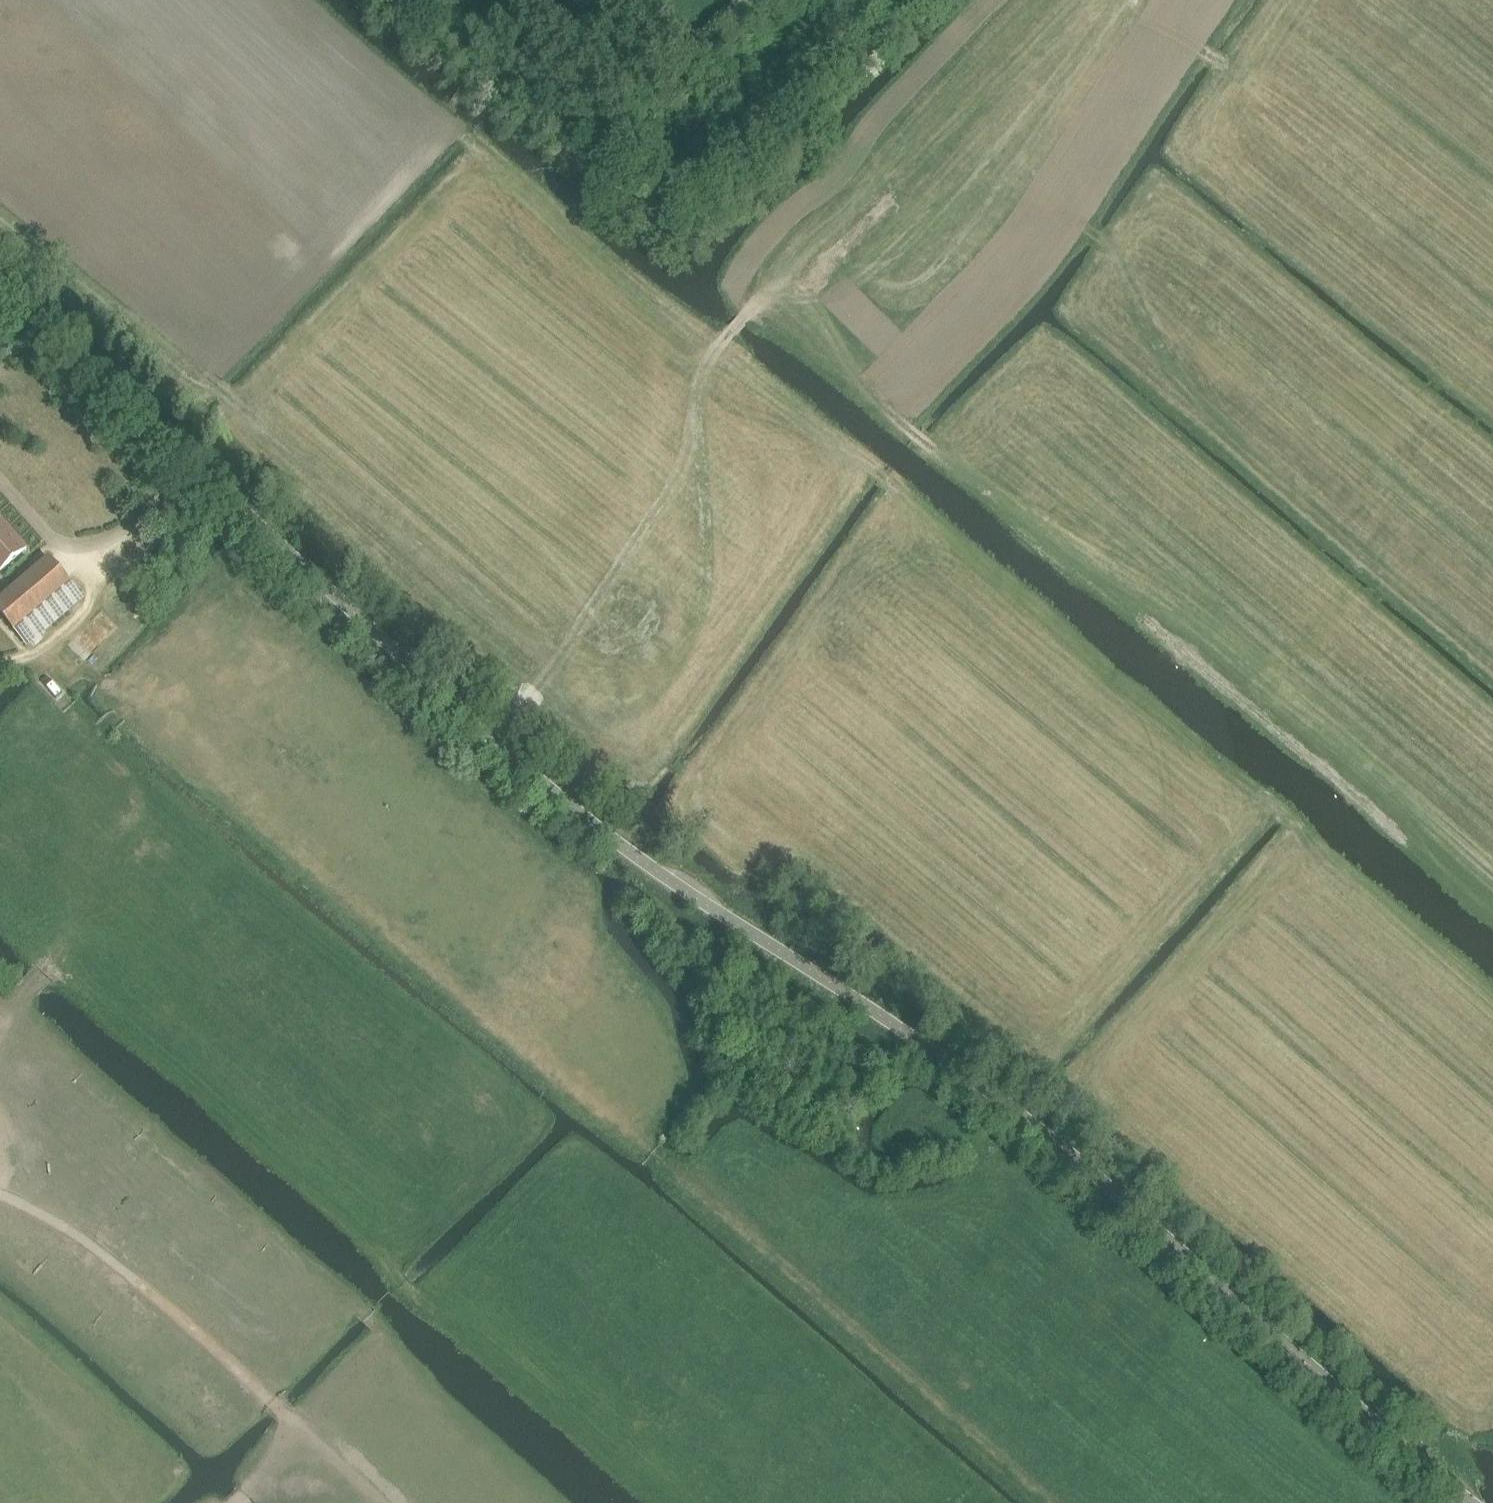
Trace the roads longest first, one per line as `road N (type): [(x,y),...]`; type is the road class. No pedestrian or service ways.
road 1 (track): [(383,1502),(136,1282),(61,1228),(0,1200)]
road 2 (track): [(61,1228),(0,1087)]

